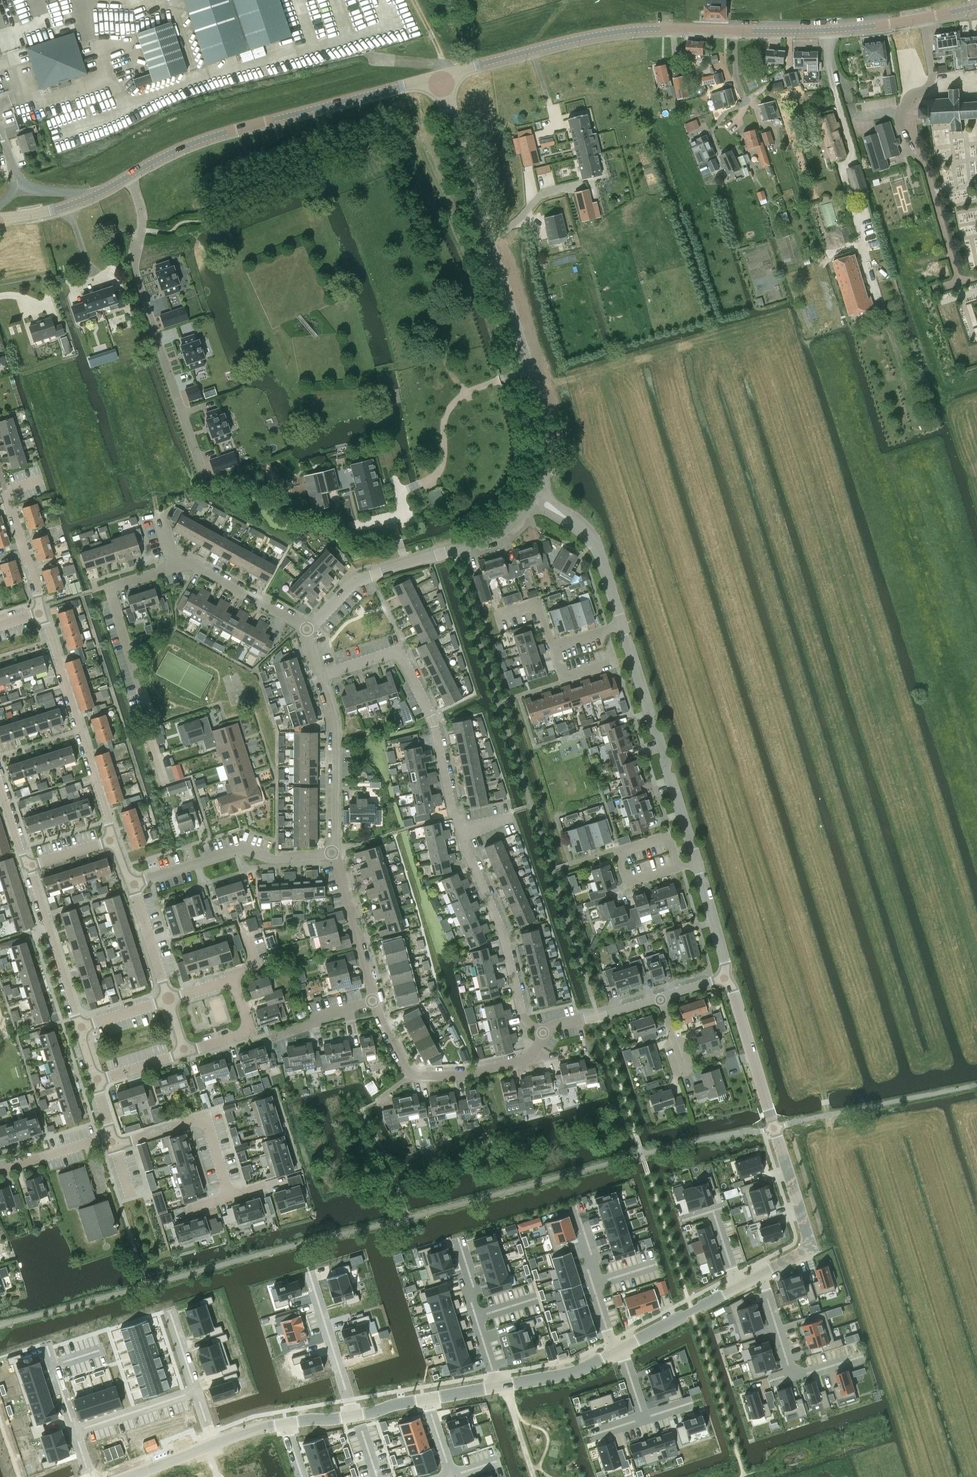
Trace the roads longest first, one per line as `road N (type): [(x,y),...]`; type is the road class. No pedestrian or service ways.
road 1 (tertiary): [(438,77),(609,33),(828,31),(976,6)]
road 2 (residential): [(534,497),(594,542),(696,862),(724,977)]
road 3 (residential): [(542,1032),(523,1015),(503,934),(452,809),(434,724),(400,652),(319,677)]
road 4 (unclassified): [(534,497),(548,438),(438,77)]
road 5 (track): [(488,292),(405,132),(202,192)]
road 6 (tertiary): [(127,177),(209,138),(438,77)]
road 7 (residential): [(204,475),(136,278),(142,219),(127,177)]
road 8 (unclassified): [(307,629),(353,582),(488,538),(534,497)]
road 9 (residential): [(374,1000),(411,1076),(465,1075),(528,1059),(542,1032)]
road 10 (residential): [(131,884),(242,849),(276,859),(334,855)]
road 11 (residential): [(761,1275),(806,1245),(772,1123)]
road 12 (residential): [(761,1275),(793,1376),(864,1356)]
road 13 (residential): [(234,1197),(212,1127),(193,1120),(116,1143)]
road 14 (residential): [(29,866),(77,1028)]
road 15 (residential): [(724,977),(772,1123)]
road 16 (residential): [(497,1386),(457,1239)]
road 17 (residential): [(334,855),(374,1000)]
road 18 (residential): [(575,1206),(613,1351)]
road 19 (residential): [(307,629),(177,566)]
road 20 (residential): [(312,1280),(355,1414)]
road 21 (residential): [(333,721),(334,855)]
road 22 (tertiary): [(2,219),(67,205),(127,177)]
road 23 (residential): [(623,1346),(738,1286)]
road 24 (residential): [(74,1432),(196,1392)]
road 25 (residential): [(81,730),(42,609)]
road 26 (residential): [(542,1032),(661,997)]
road 27 (residential): [(42,609),(6,492)]
road 28 (residential): [(497,1386),(573,1371),(613,1351)]
road 29 (residential): [(167,1000),(233,981),(251,1031)]
road 30 (residential): [(167,1000),(131,884)]

